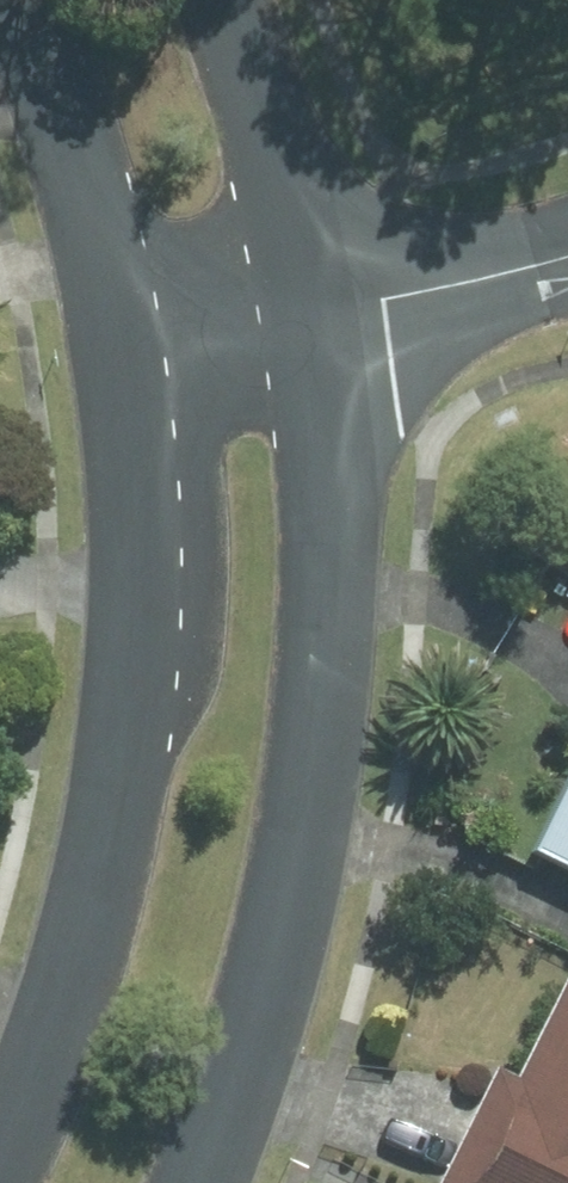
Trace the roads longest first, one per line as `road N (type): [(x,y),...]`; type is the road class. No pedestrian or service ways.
road 1 (tertiary): [(299,317),(325,487),(319,701),(272,964),(224,1112),(189,1182)]
road 2 (tertiary): [(0,1178),(63,1034),(103,897),(141,720),(146,466),(127,343)]
road 3 (tertiary): [(127,343),(77,164),(15,0)]
road 4 (tertiary): [(220,0),(299,317)]
road 5 (residential): [(299,317),(415,298),(567,258)]
road 6 (residential): [(127,343),(299,317)]

